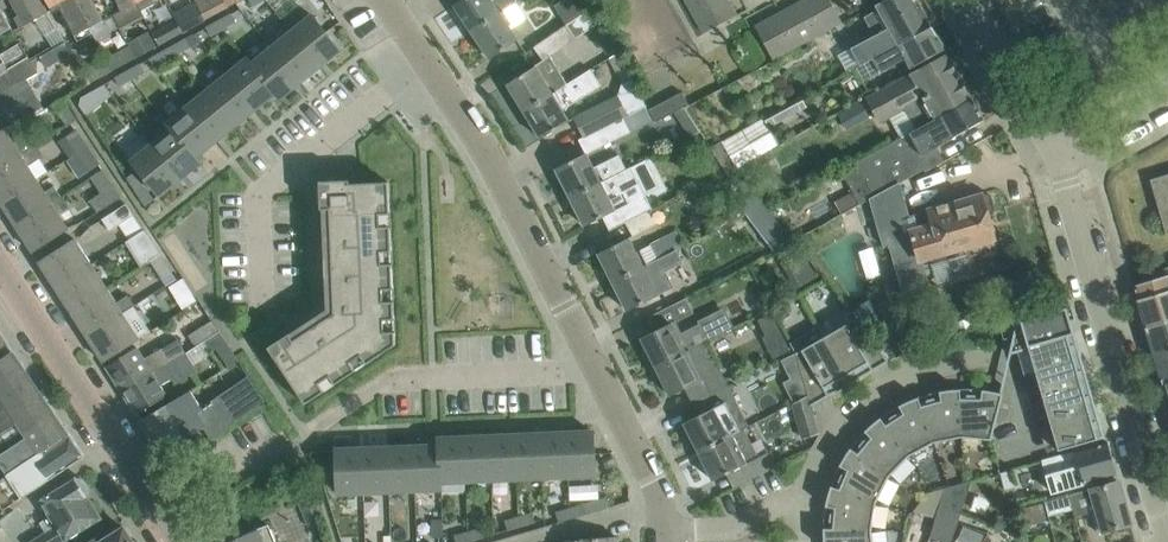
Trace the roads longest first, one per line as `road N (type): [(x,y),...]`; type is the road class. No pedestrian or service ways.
road 1 (residential): [(1167,541),(1060,166)]
road 2 (residential): [(596,366),(509,194),(426,60)]
road 3 (tertiary): [(176,541),(0,265)]
road 4 (residential): [(426,60),(259,194),(263,304)]
road 5 (residential): [(307,436),(396,377),(596,366)]
road 6 (residential): [(803,504),(837,430),(866,400),(958,363),(991,363)]
road 7 (residential): [(1060,166),(969,0)]
road 8 (residential): [(664,532),(651,474),(596,366)]
road 9 (residential): [(664,532),(737,527),(803,504)]
road 10 (residential): [(1060,166),(1167,102)]

